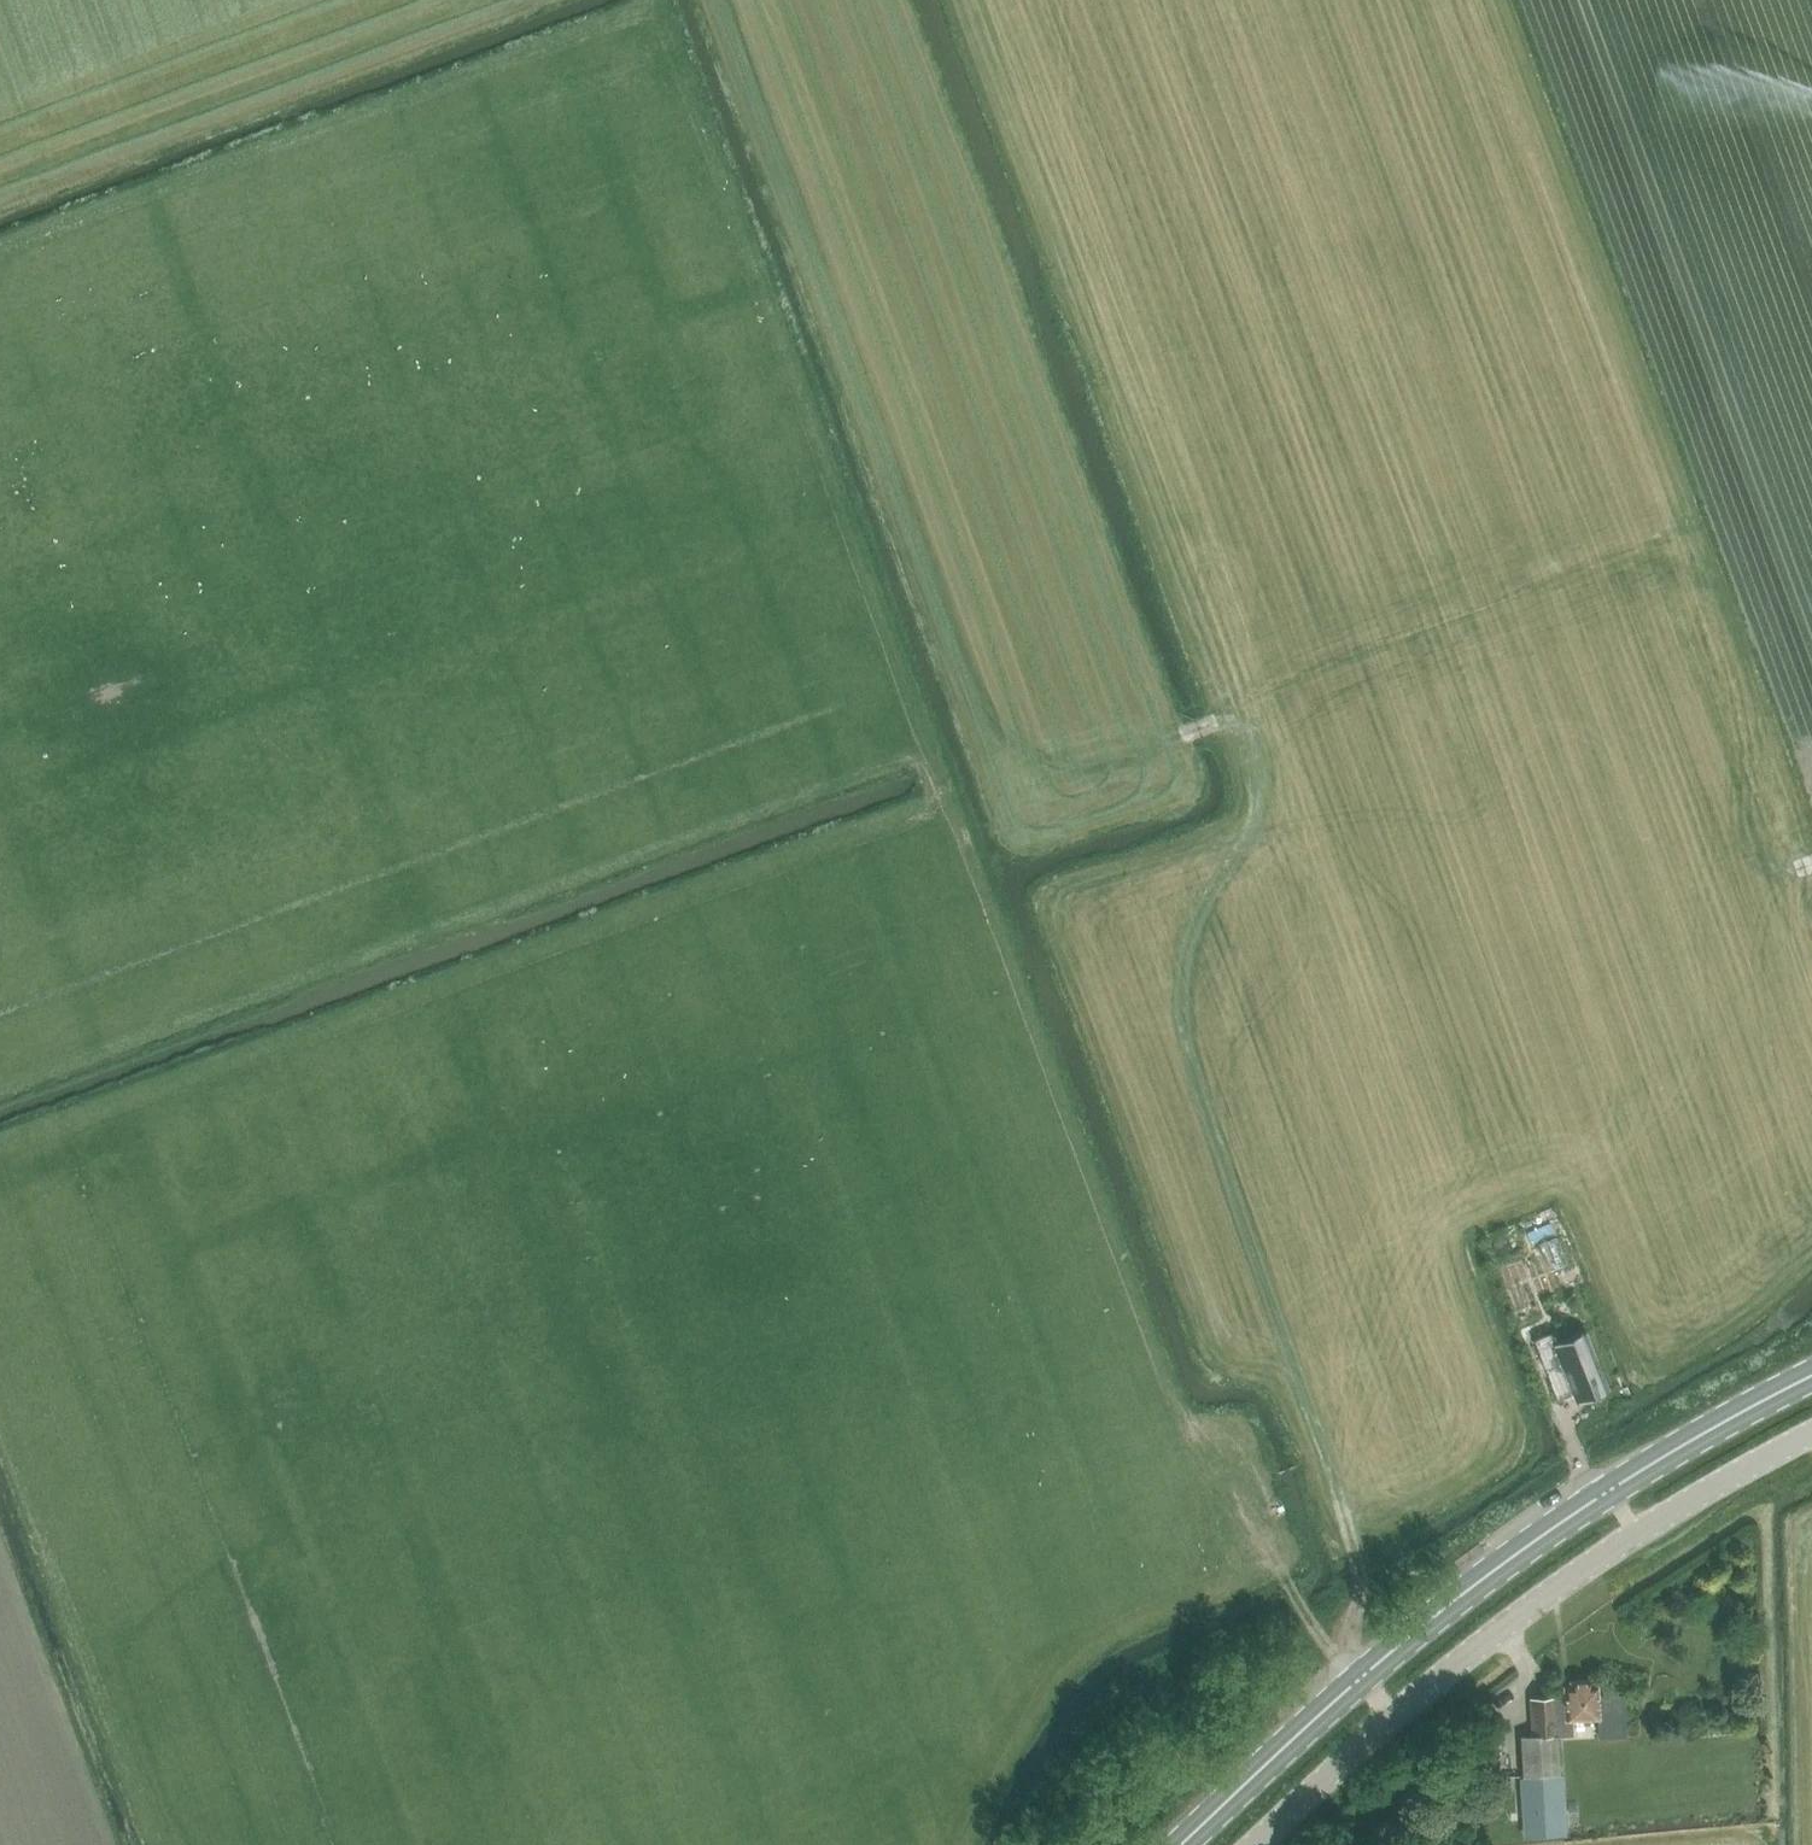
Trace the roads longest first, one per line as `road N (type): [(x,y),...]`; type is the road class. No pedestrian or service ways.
road 1 (secondary): [(1811,1379),(1659,1462),(1514,1558),(1354,1686),(1184,1844)]
road 2 (unclassified): [(1269,1844),(1471,1654),(1534,1605),(1634,1535),(1811,1436)]
road 3 (track): [(1272,1557),(1362,1679)]

